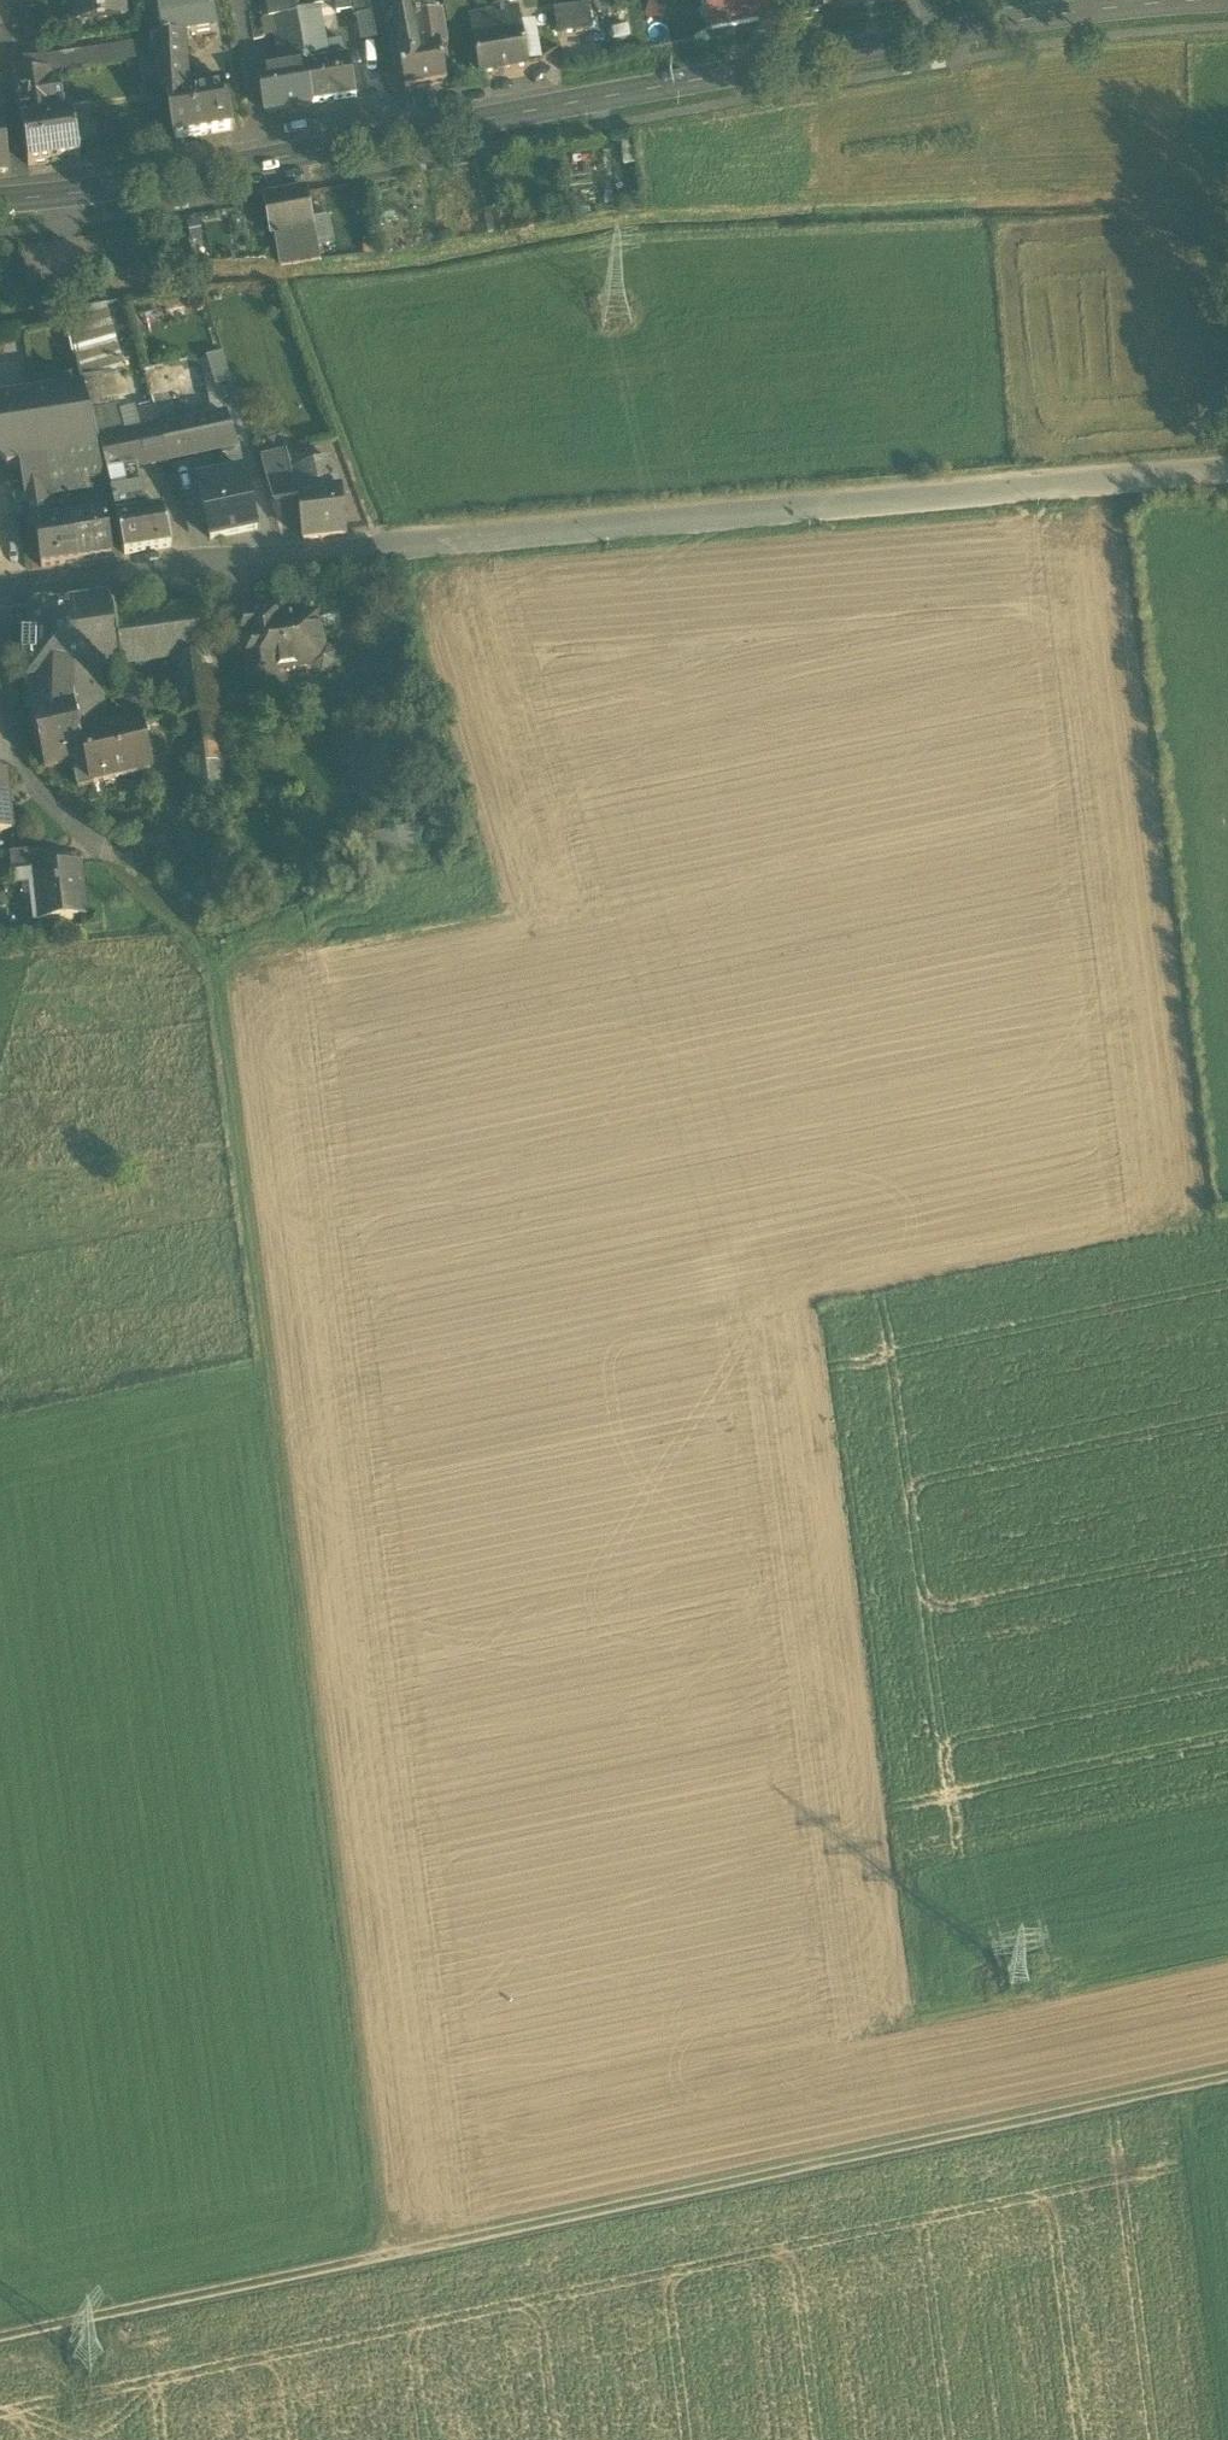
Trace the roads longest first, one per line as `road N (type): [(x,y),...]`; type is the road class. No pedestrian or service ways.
road 1 (track): [(0,674),(6,719),(38,787),(209,961),(381,2257)]
road 2 (track): [(1227,2078),(0,2337)]
road 3 (secondary): [(0,198),(163,178),(1096,9),(1227,1)]
road 4 (residential): [(0,587),(1227,468)]

